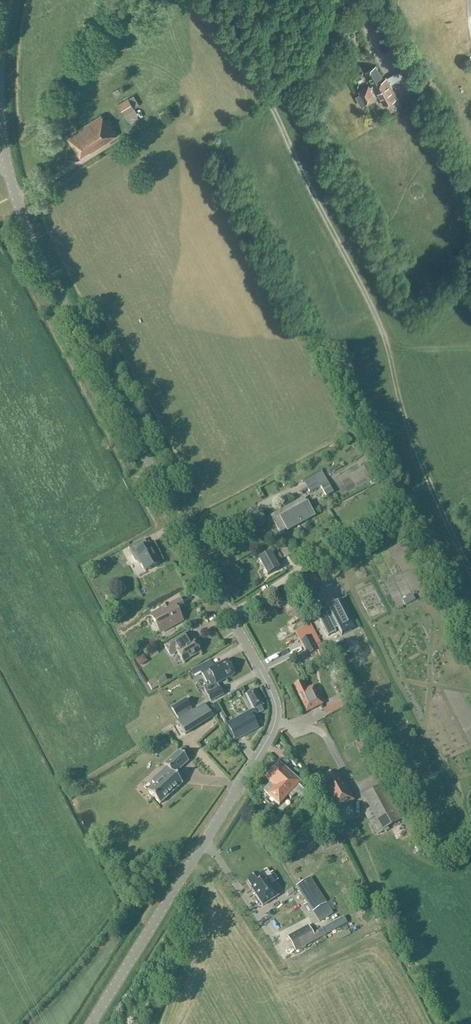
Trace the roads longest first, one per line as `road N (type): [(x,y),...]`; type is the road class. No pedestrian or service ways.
road 1 (tertiary): [(92,1023),(268,742),(273,701),(33,249),(3,161),(0,121)]

